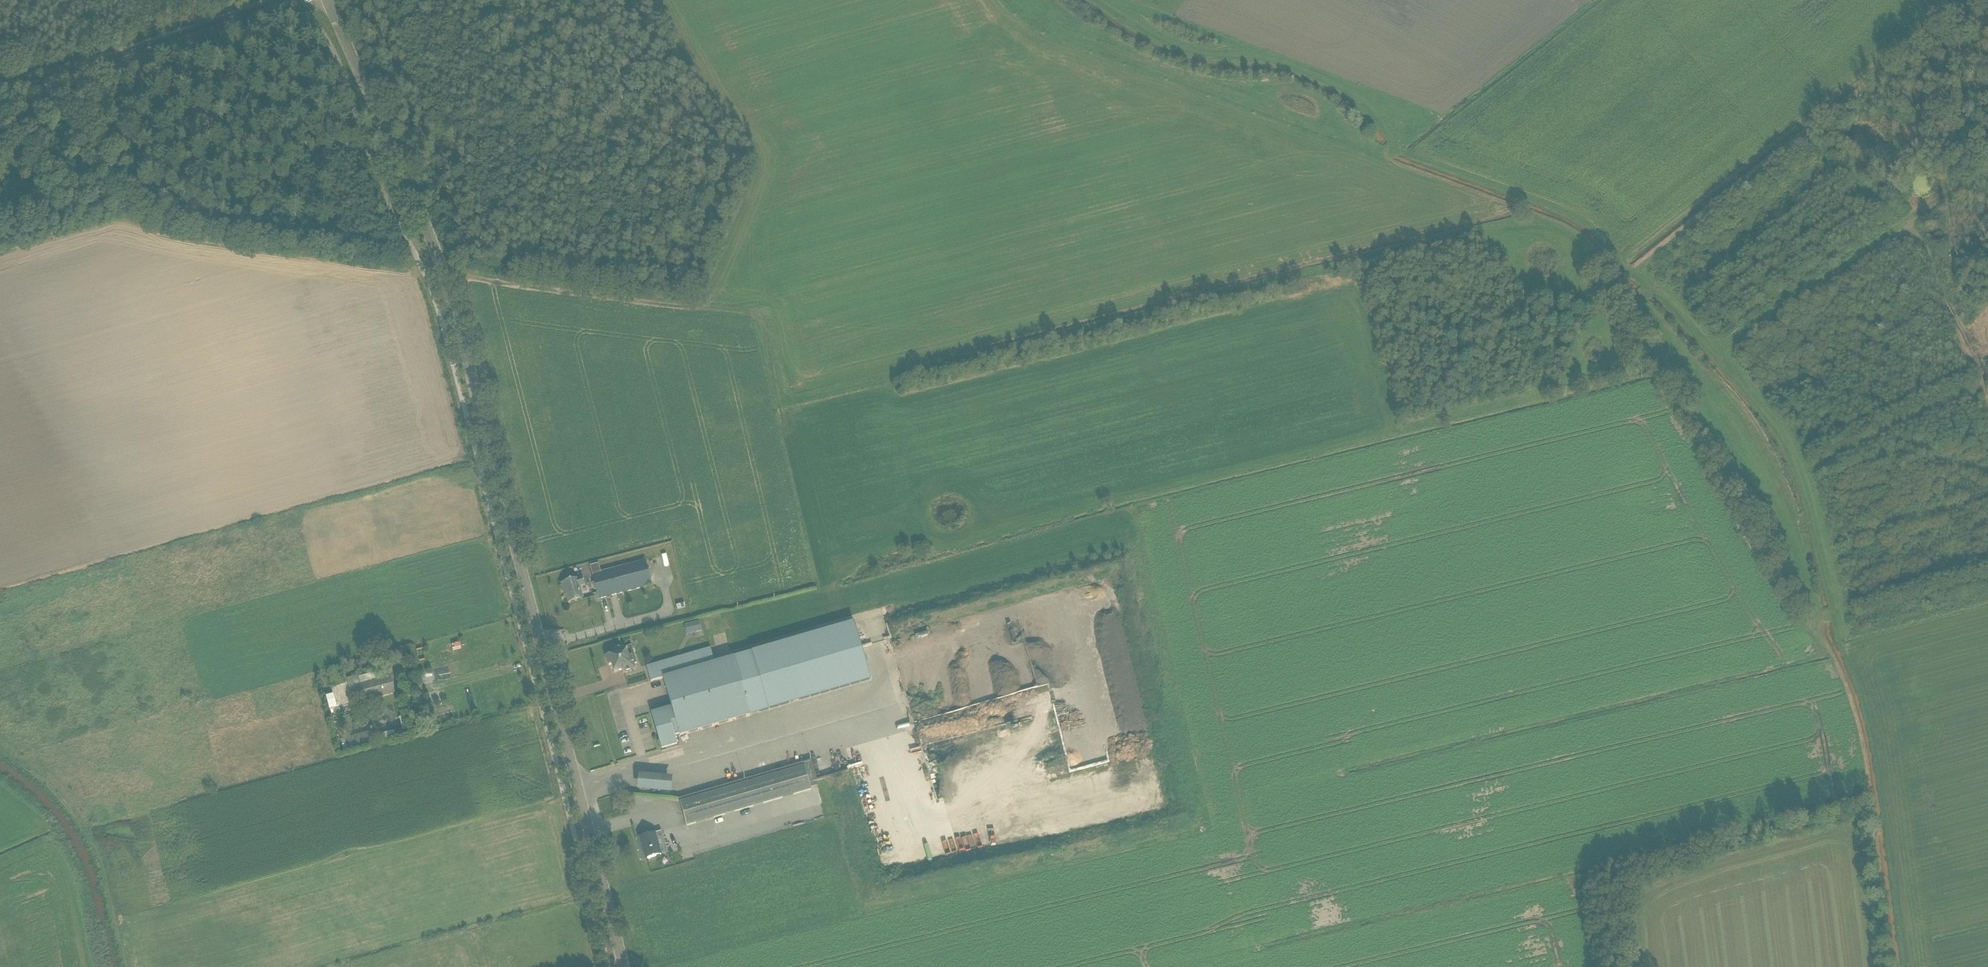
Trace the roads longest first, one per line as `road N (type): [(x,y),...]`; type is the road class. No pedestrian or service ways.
road 1 (track): [(1553,227),(1399,248),(871,383),(781,392),(760,313),(425,274)]
road 2 (tertiary): [(625,966),(447,276),(327,0)]
road 3 (track): [(1836,632),(1798,468),(1769,417),(1653,286)]
road 4 (track): [(1811,126),(1915,216),(1944,268),(1987,390)]
road 5 (track): [(1987,177),(1915,216),(1713,352)]
road 6 (tertiary): [(0,93),(82,77),(301,0)]
road 7 (track): [(1634,272),(1811,126)]
road 8 (track): [(1811,126),(1965,0)]
road 9 (track): [(1987,593),(1836,632)]
road 10 (track): [(48,85),(112,183),(121,217)]
road 11 (track): [(1553,227),(1586,248),(1624,310),(1653,286)]

